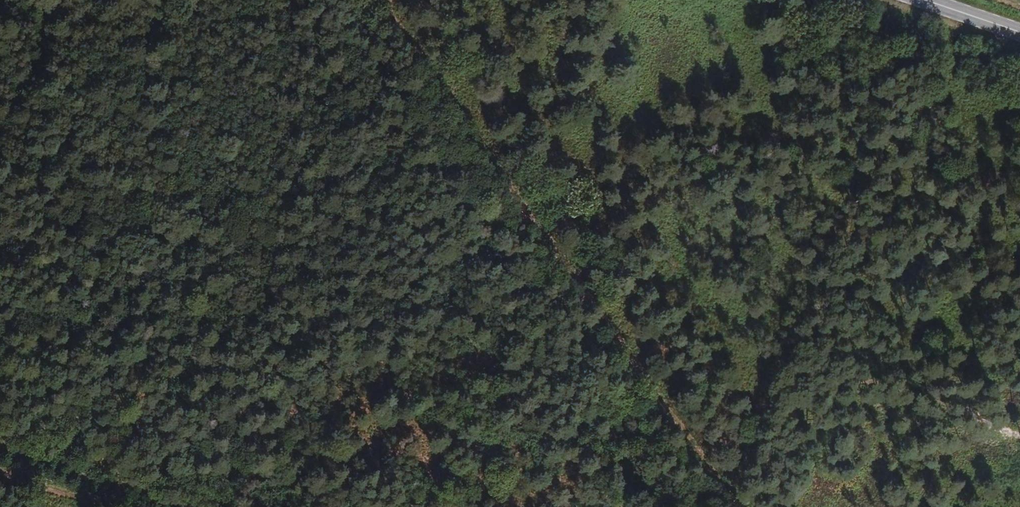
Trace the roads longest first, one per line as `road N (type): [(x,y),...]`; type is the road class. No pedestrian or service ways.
road 1 (track): [(363,0),(722,506)]

